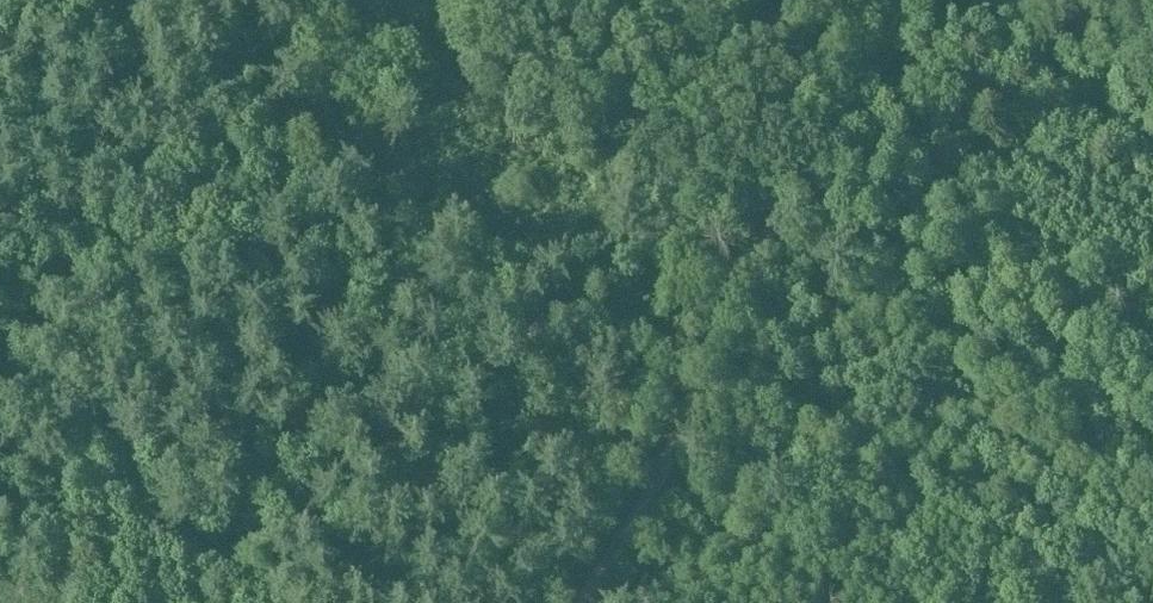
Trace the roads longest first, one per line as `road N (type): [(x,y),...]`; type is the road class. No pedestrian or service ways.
road 1 (track): [(919,0),(867,51),(852,108),(725,312),(662,476),(582,602)]
road 2 (track): [(921,0),(852,108)]

